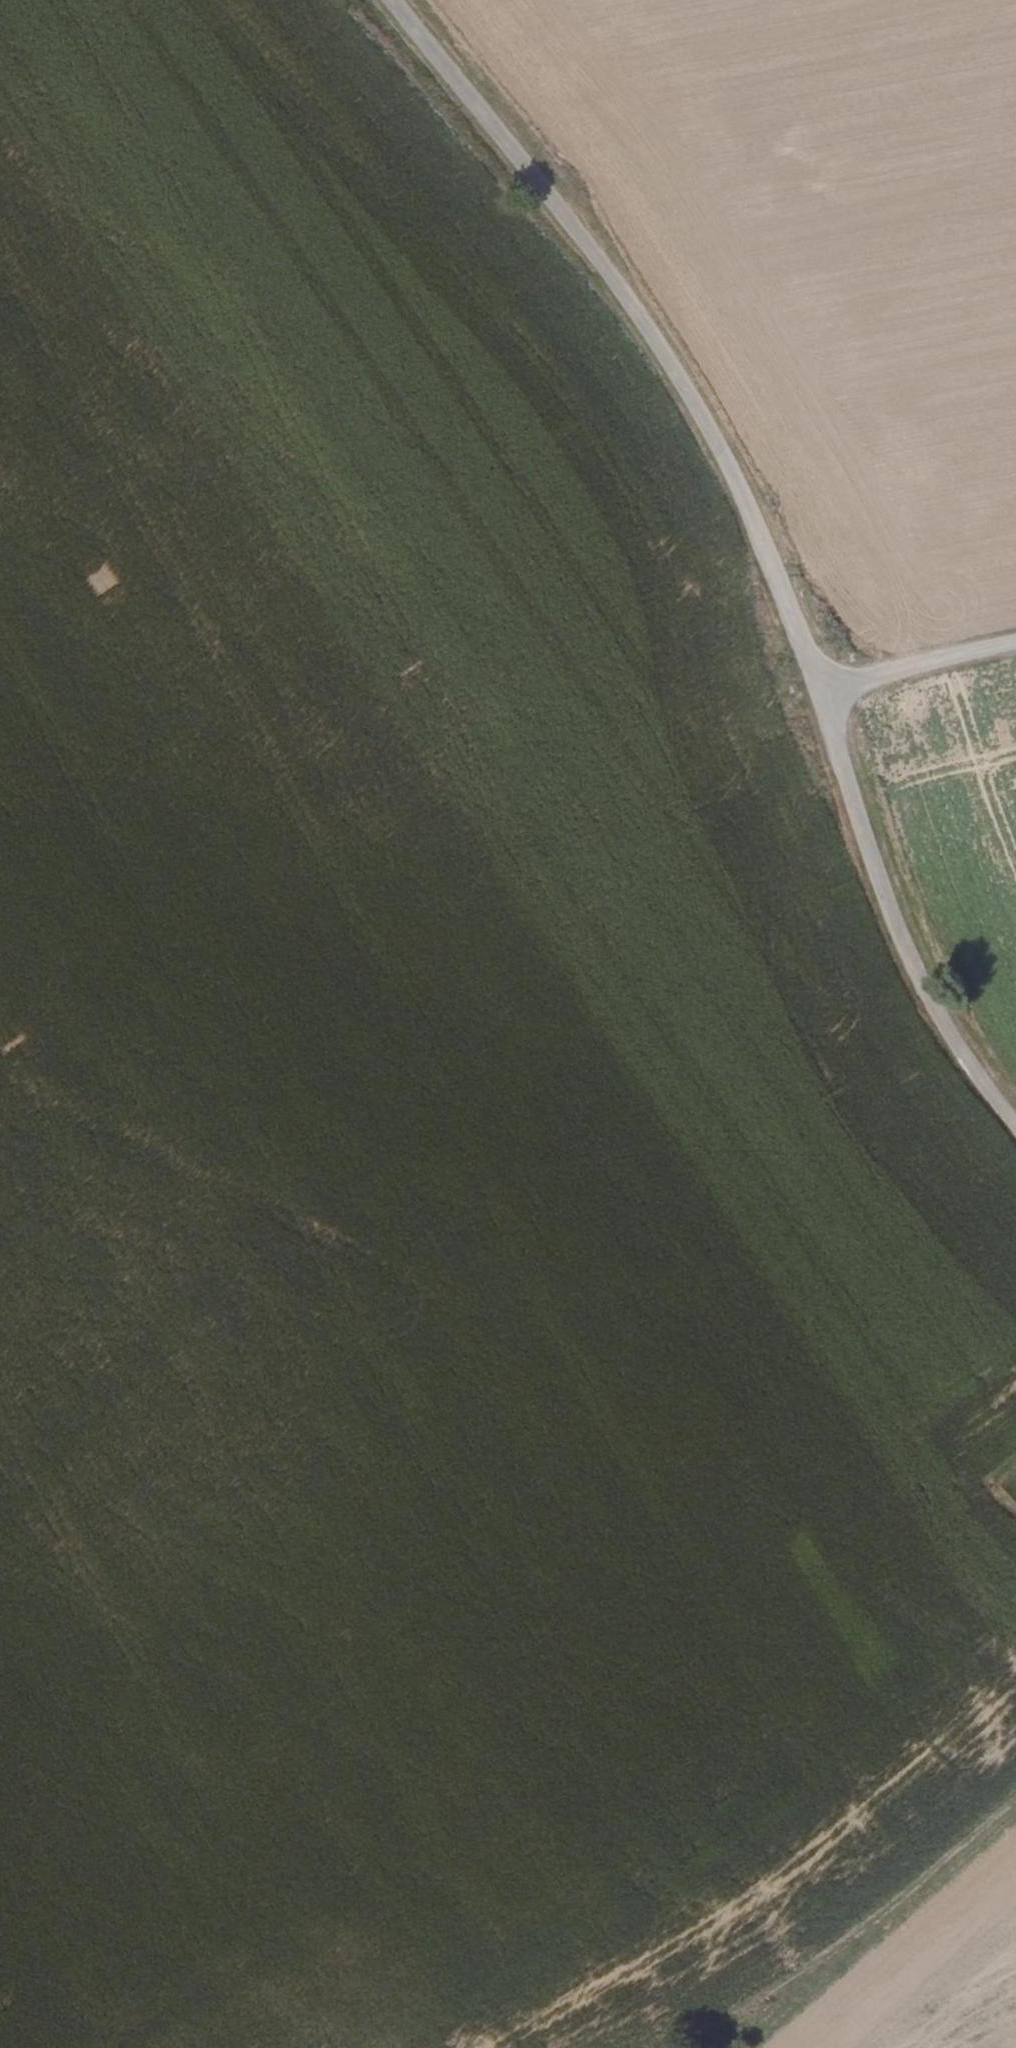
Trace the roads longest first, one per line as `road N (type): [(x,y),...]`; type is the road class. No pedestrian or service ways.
road 1 (track): [(392,0),(683,382),(782,574),(938,1009),(1015,1125)]
road 2 (track): [(819,683),(1015,640)]

